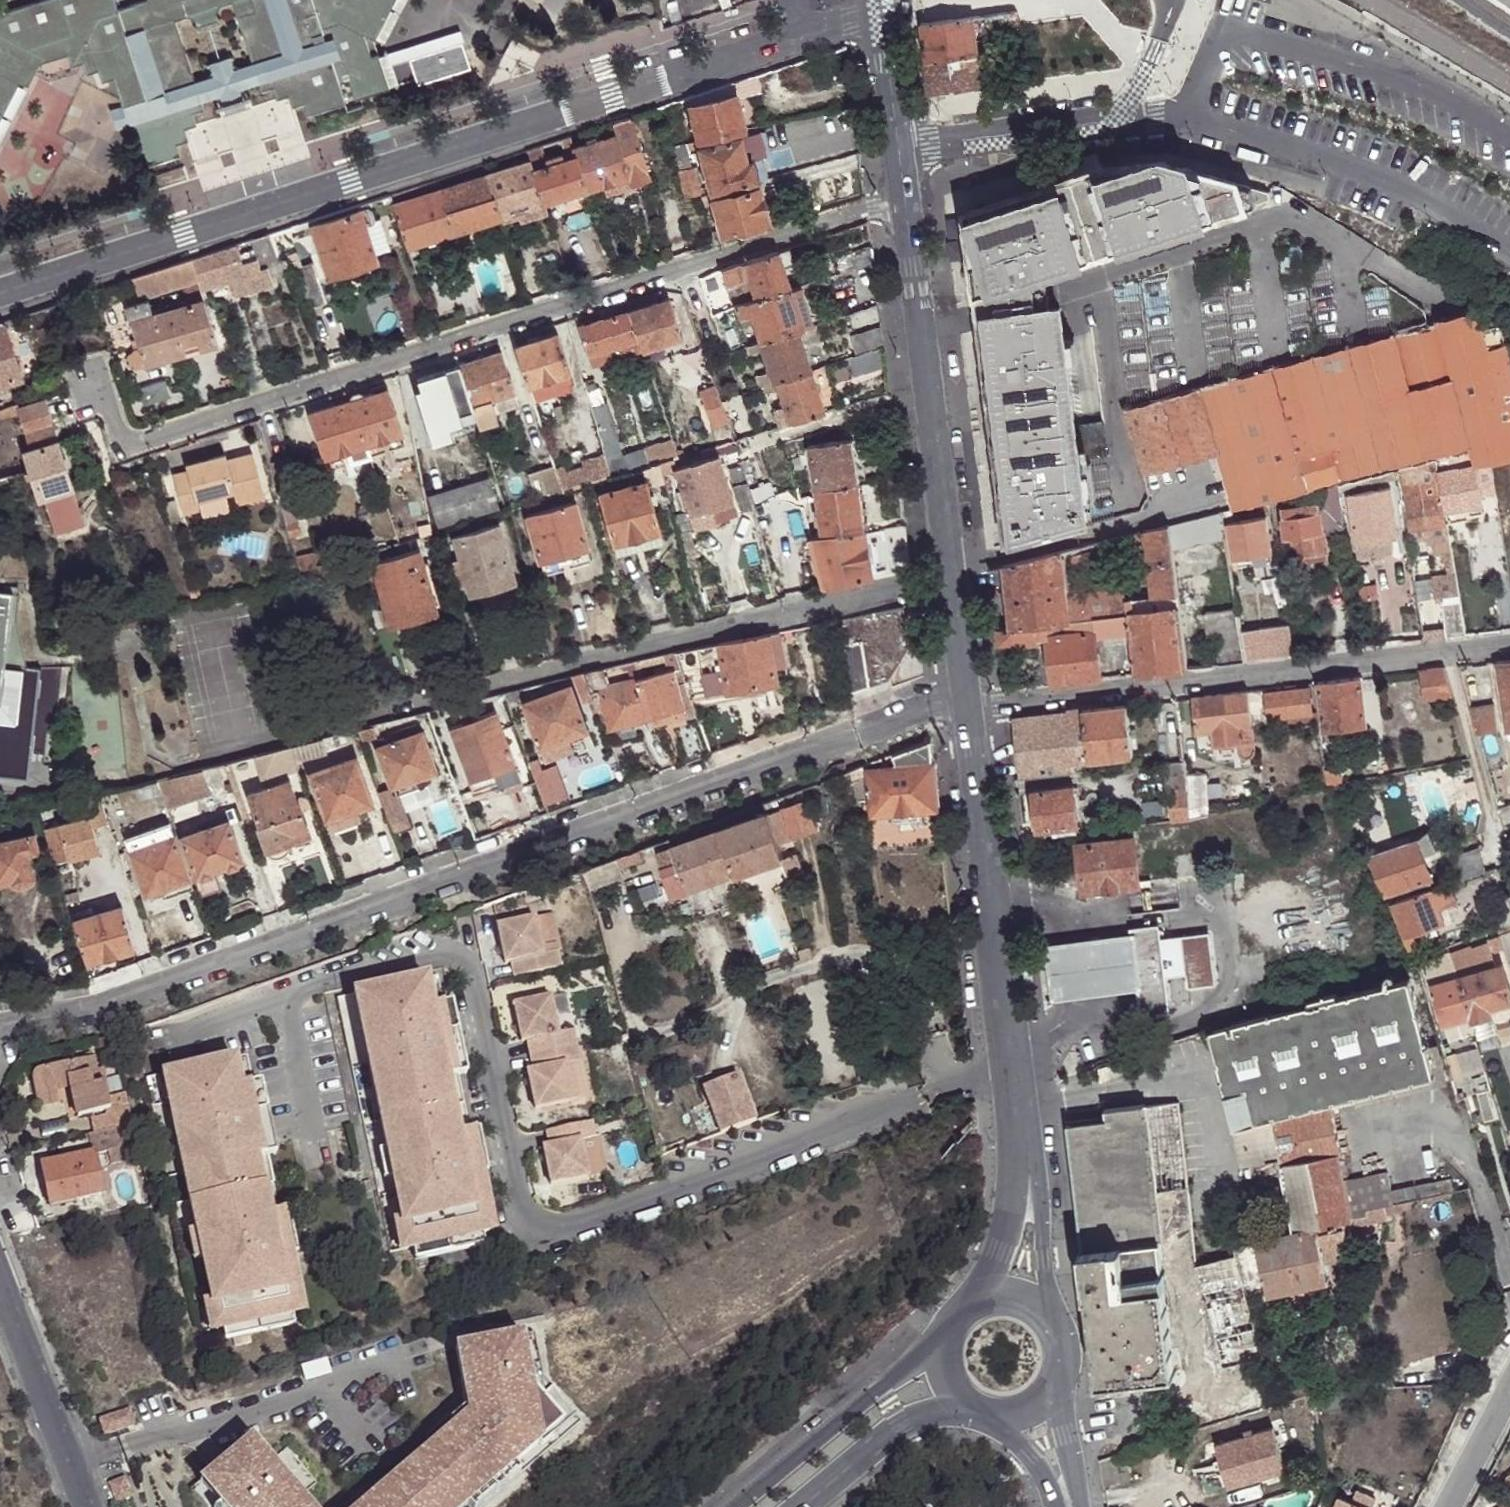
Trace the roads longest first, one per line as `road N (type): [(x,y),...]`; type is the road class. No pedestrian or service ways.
road 1 (residential): [(968,695),(100,1006),(0,1027)]
road 2 (residential): [(882,15),(0,293)]
road 3 (residential): [(905,197),(127,446),(98,370)]
road 4 (residential): [(950,573),(394,708)]
road 5 (residential): [(1509,643),(1008,702),(968,695)]
road 6 (tertiary): [(968,695),(1027,1159)]
road 7 (tertiary): [(905,197),(950,573)]
road 8 (tertiary): [(949,1330),(729,1506)]
road 9 (residential): [(89,1506),(0,1282)]
road 10 (tertiary): [(803,1506),(900,1426),(970,1408)]
road 11 (tertiary): [(882,15),(905,197)]
road 12 (tertiary): [(1057,1331),(1027,1159)]
road 13 (tertiary): [(1027,1159),(981,1301)]
road 14 (tertiary): [(1078,1506),(1061,1374)]
road 15 (residential): [(1449,1506),(1509,1391)]
road 16 (tertiary): [(950,573),(968,695)]

